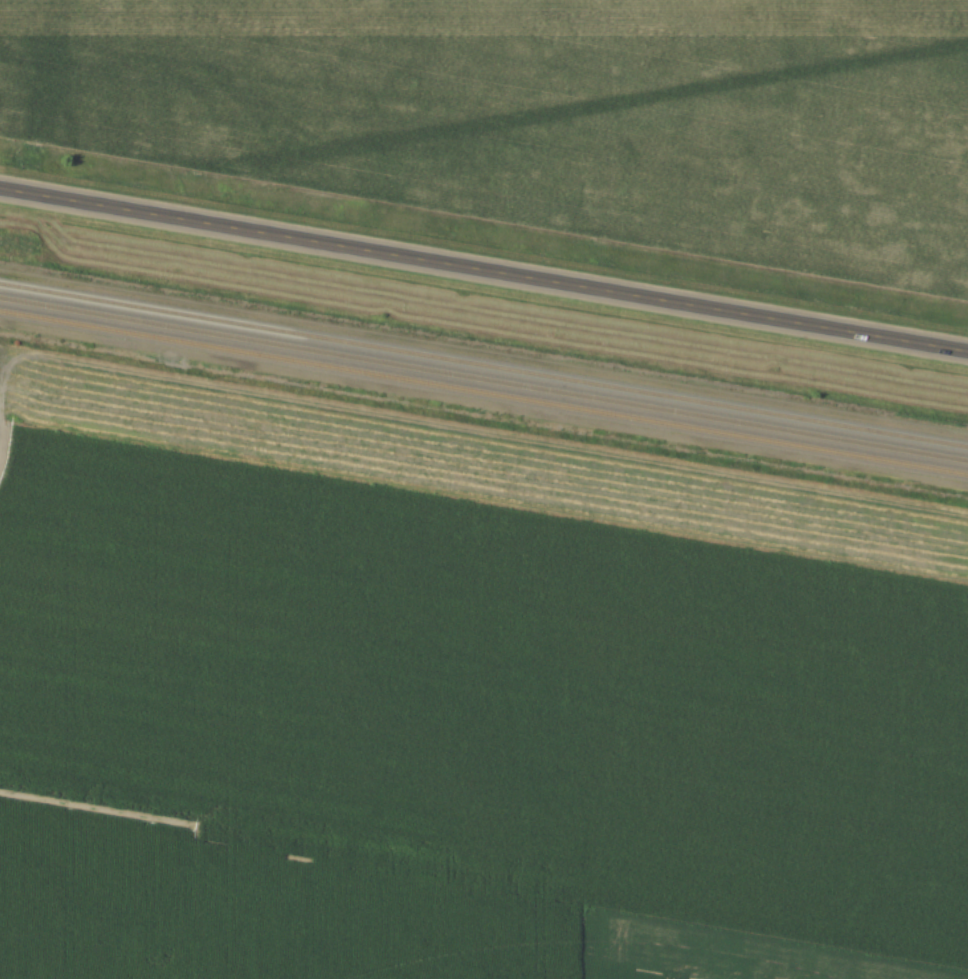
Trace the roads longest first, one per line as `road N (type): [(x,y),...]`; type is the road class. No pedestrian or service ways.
road 1 (primary): [(967,351),(0,188)]

